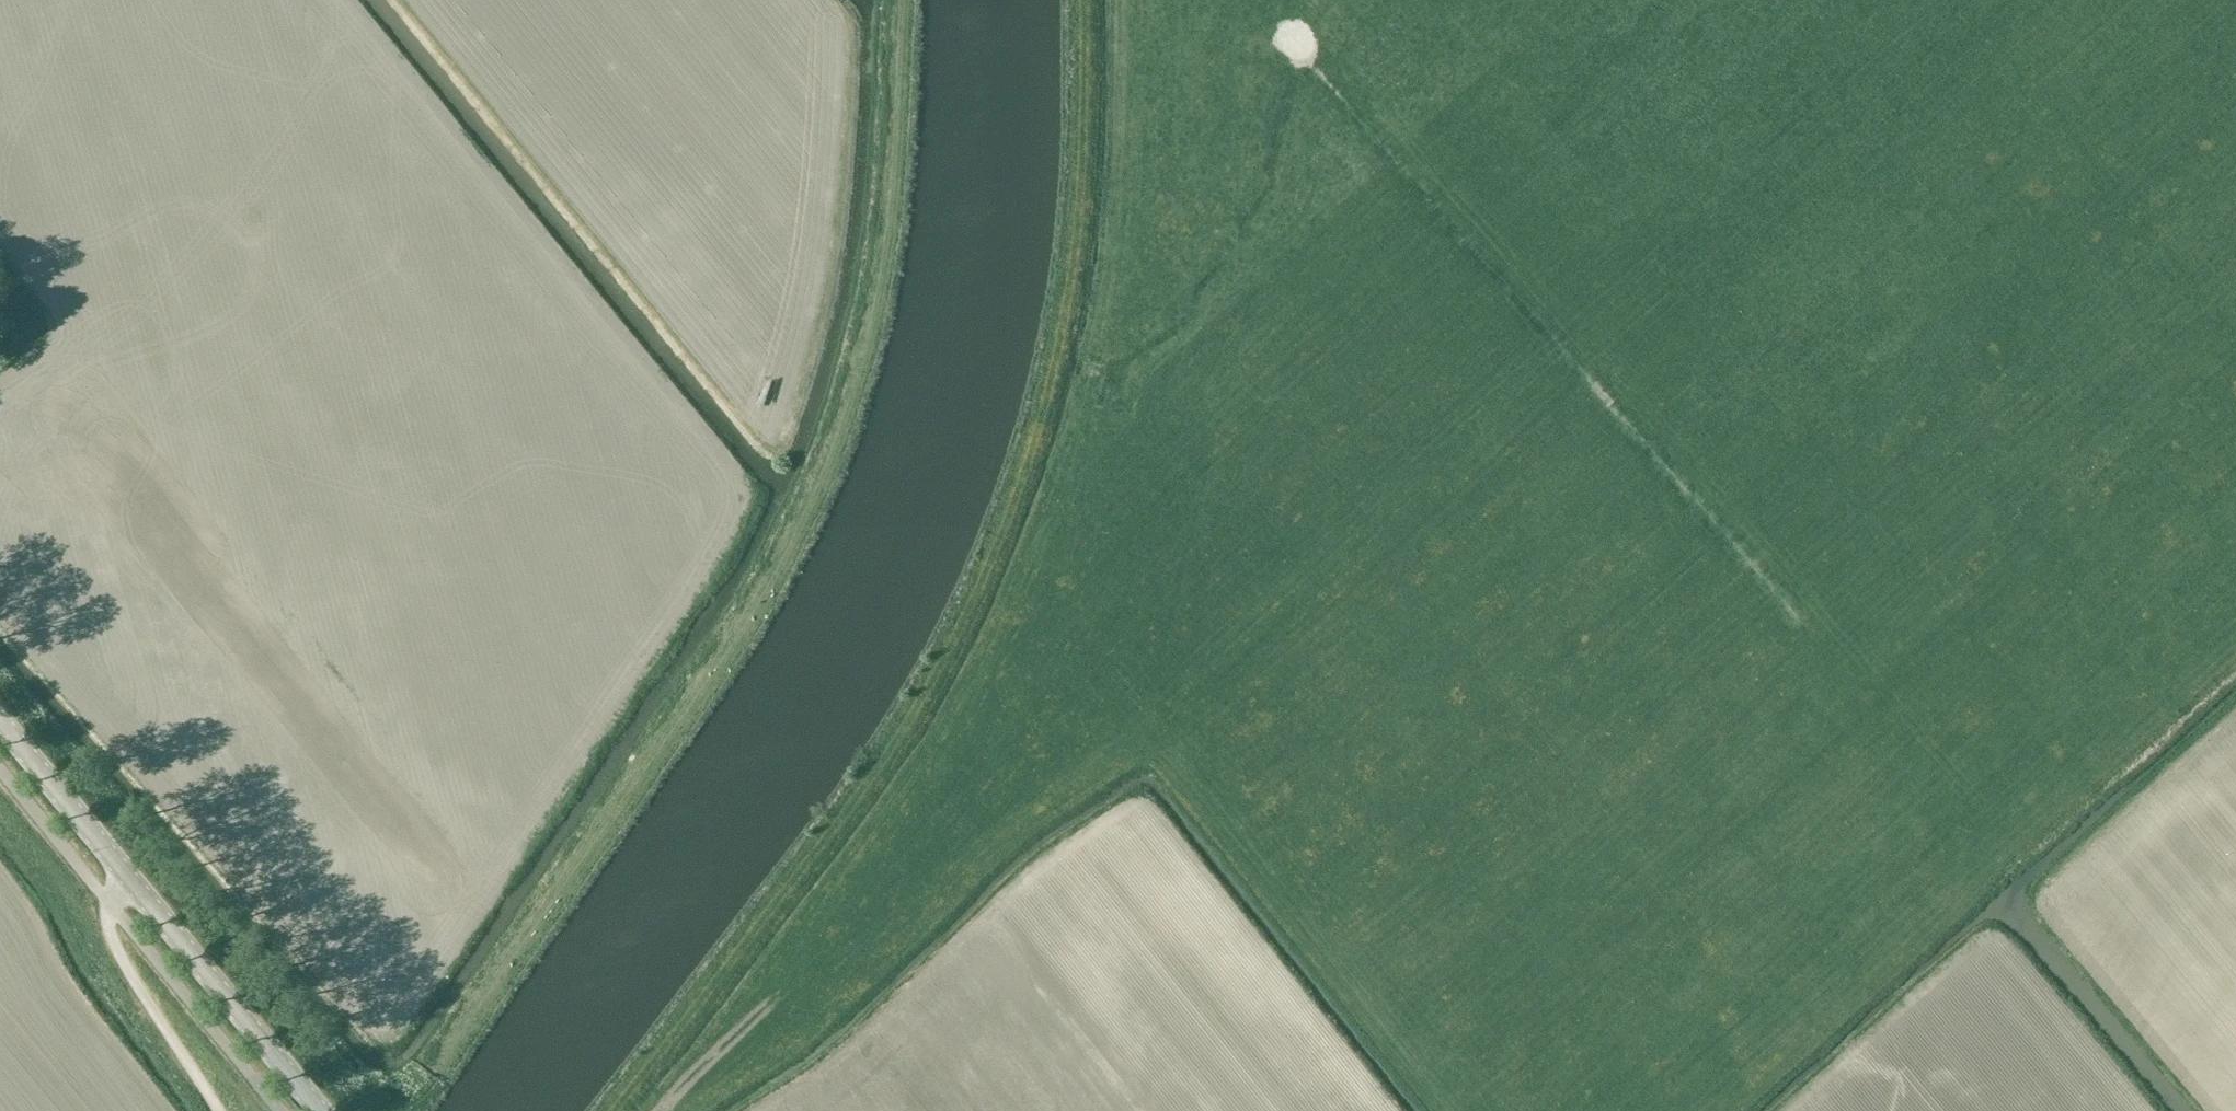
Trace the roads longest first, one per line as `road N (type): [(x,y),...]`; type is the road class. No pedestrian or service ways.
road 1 (tertiary): [(319,1110),(0,724)]
road 2 (track): [(134,884),(111,907),(108,930),(219,1110)]

